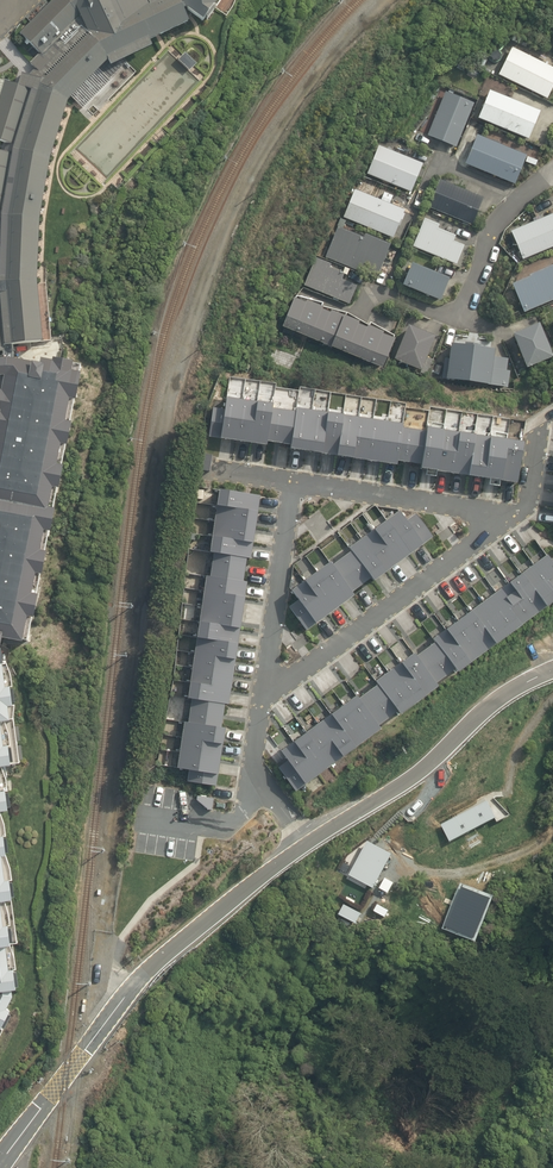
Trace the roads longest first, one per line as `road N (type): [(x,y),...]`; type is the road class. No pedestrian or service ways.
road 1 (residential): [(0,1167),(163,957),(302,847),(414,774),(507,693),(552,671)]

